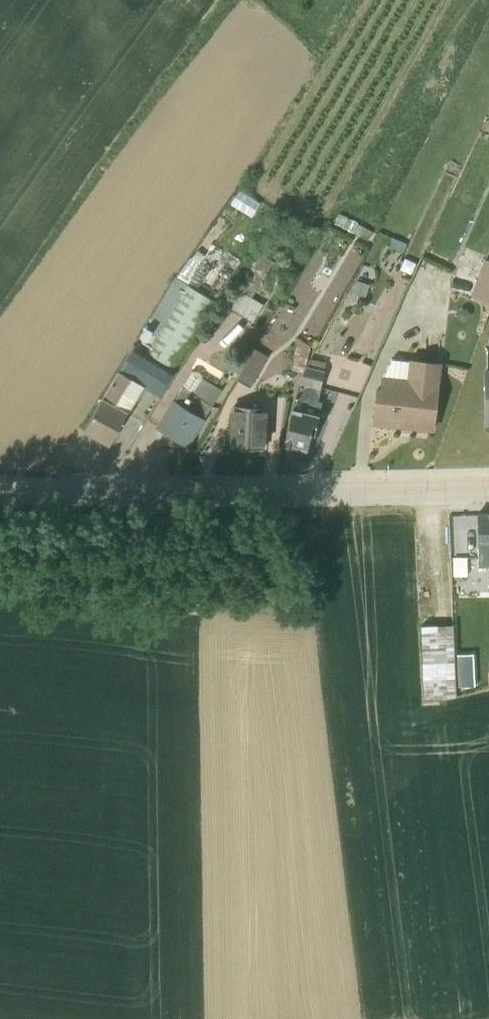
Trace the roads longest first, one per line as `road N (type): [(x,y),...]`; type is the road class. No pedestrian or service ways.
road 1 (tertiary): [(0,488),(488,486)]

